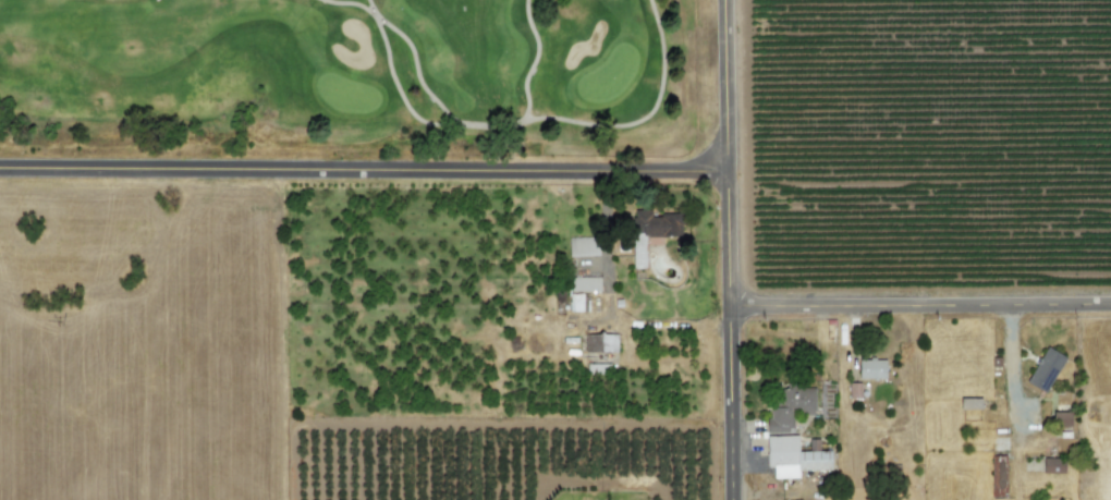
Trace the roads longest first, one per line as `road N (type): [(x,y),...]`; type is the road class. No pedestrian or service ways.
road 1 (residential): [(0,168),(731,172)]
road 2 (residential): [(736,499),(727,0)]
road 3 (residential): [(733,308),(1110,305)]

